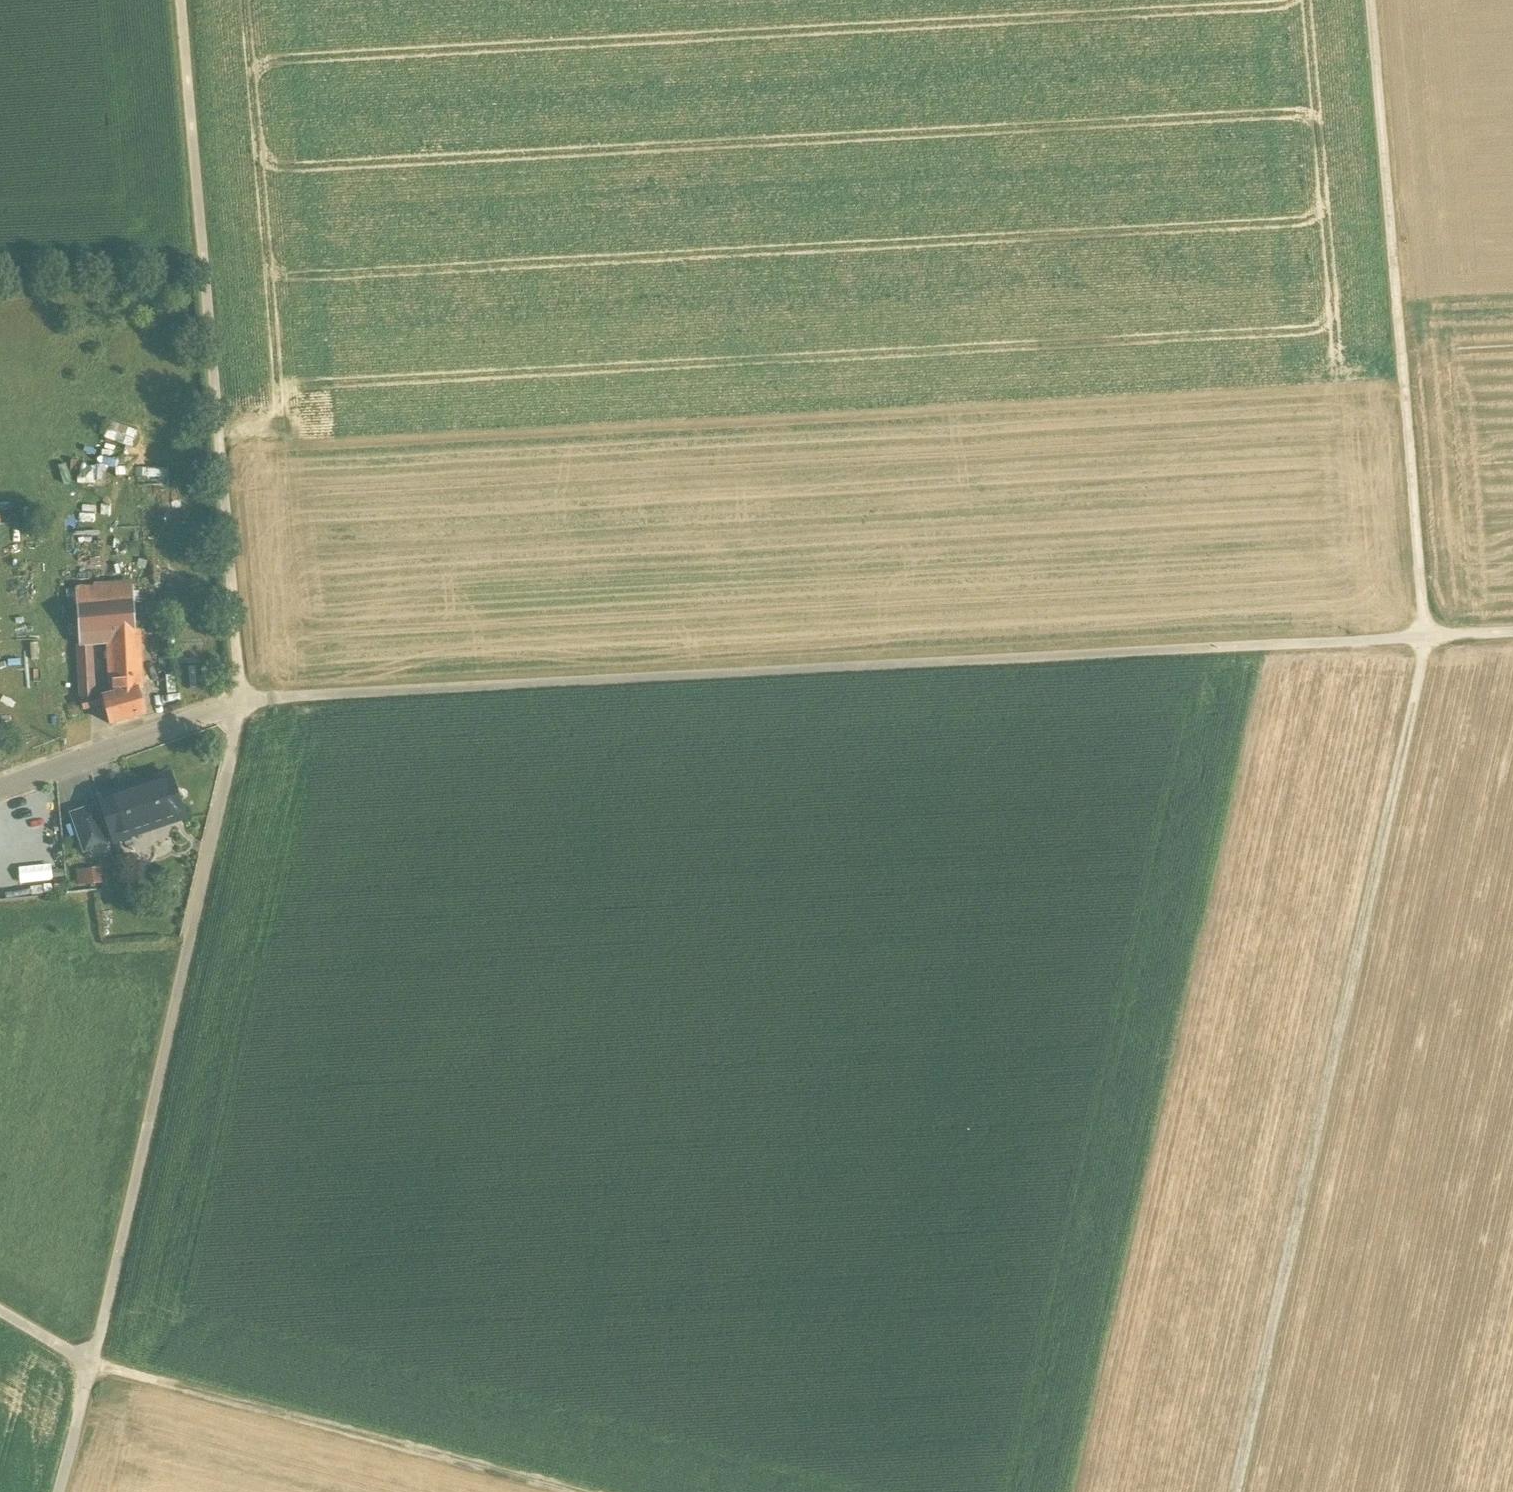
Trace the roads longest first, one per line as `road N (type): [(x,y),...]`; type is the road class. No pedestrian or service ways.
road 1 (track): [(91,1368),(240,709),(280,700),(1512,644)]
road 2 (track): [(1379,0),(1434,648),(1242,1491)]
road 3 (track): [(181,0),(240,709)]
road 4 (track): [(563,1491),(91,1368)]
road 5 (residential): [(240,709),(0,790)]
road 6 (track): [(91,1368),(58,1491)]

